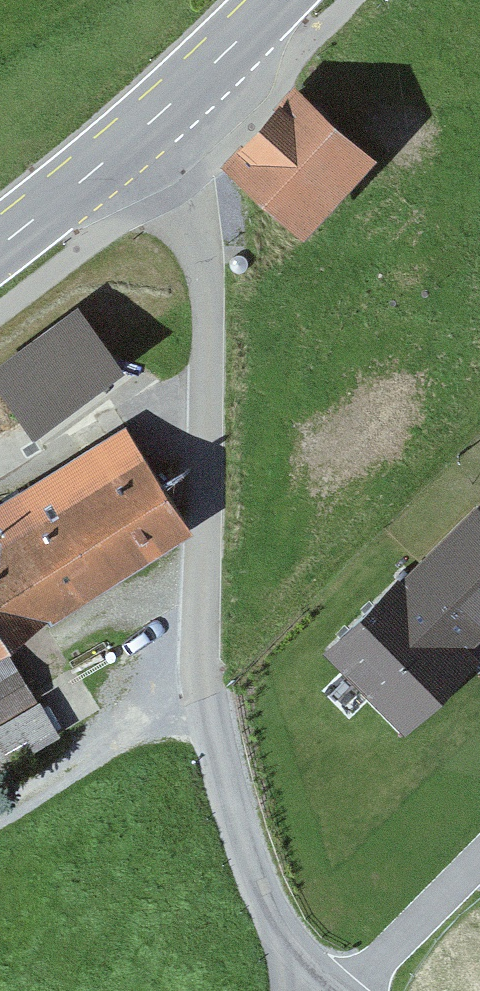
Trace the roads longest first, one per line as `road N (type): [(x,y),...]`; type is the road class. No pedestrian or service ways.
road 1 (unclassified): [(136,138),(213,244),(201,690),(237,836),(298,974),(323,990)]
road 2 (track): [(228,797),(433,753),(479,711)]
road 3 (track): [(0,812),(201,690)]
road 4 (secondary): [(278,0),(136,138)]
road 5 (secondary): [(136,138),(0,247)]

